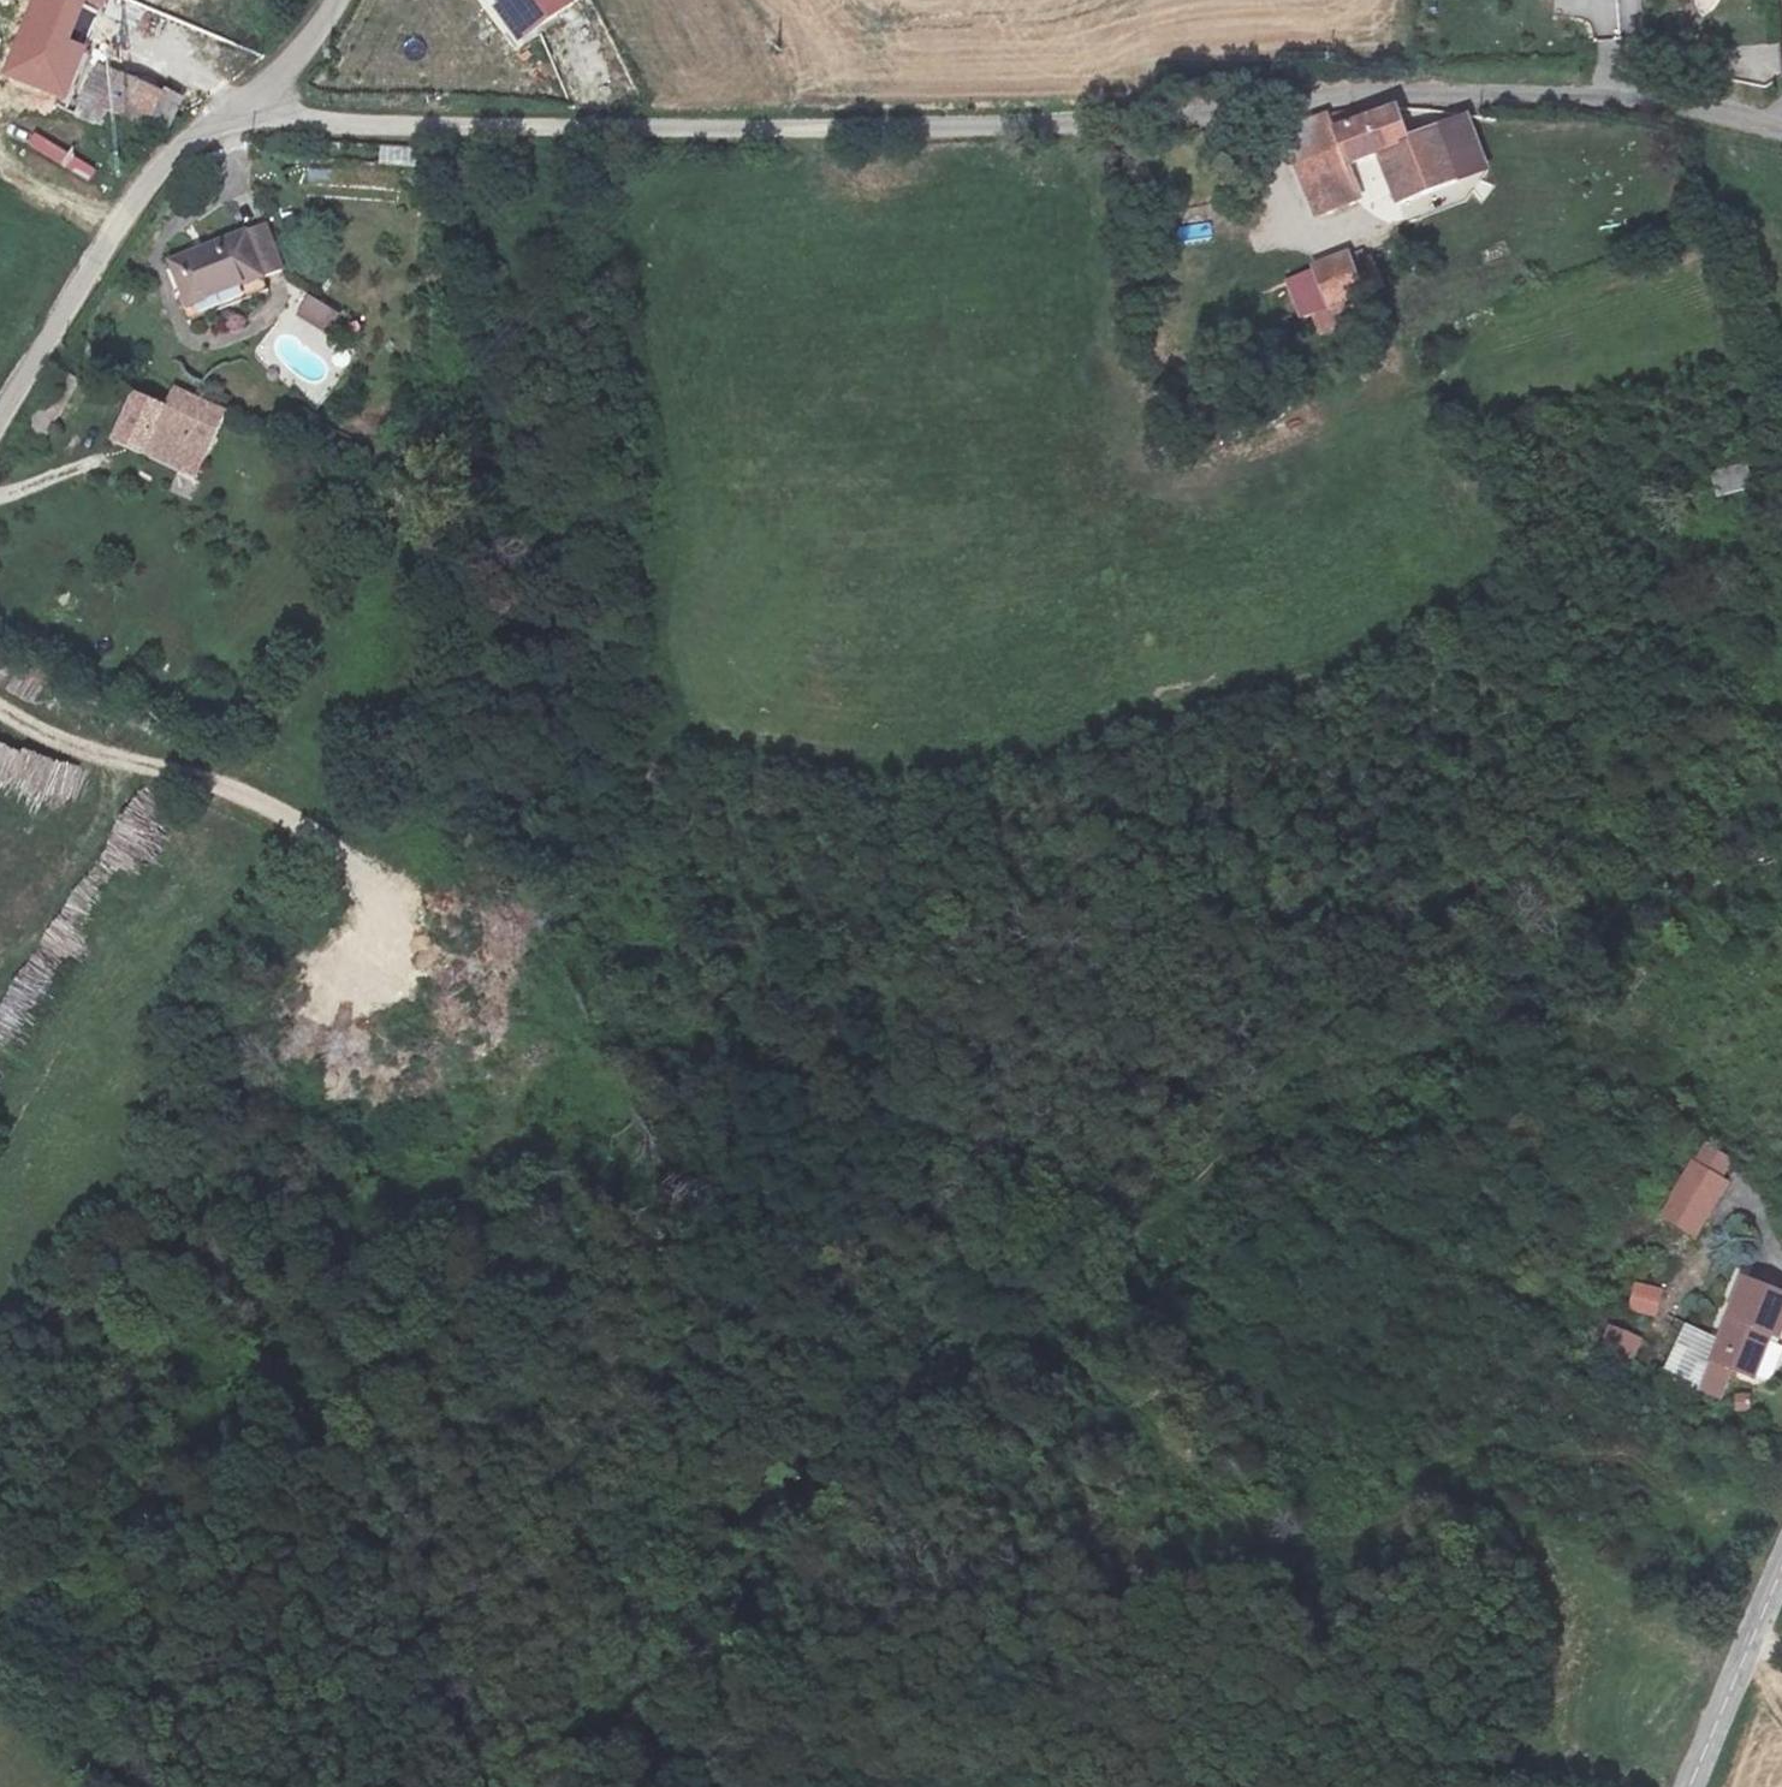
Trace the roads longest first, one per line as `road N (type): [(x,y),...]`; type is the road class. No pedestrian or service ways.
road 1 (unclassified): [(1781,140),(1673,120),(1370,94),(997,132),(567,130),(314,122),(252,109)]
road 2 (unclassified): [(252,109),(201,127),(138,189),(0,424)]
road 3 (unclassified): [(1781,1578),(1689,1786)]
road 4 (unclassified): [(341,0),(252,109)]

